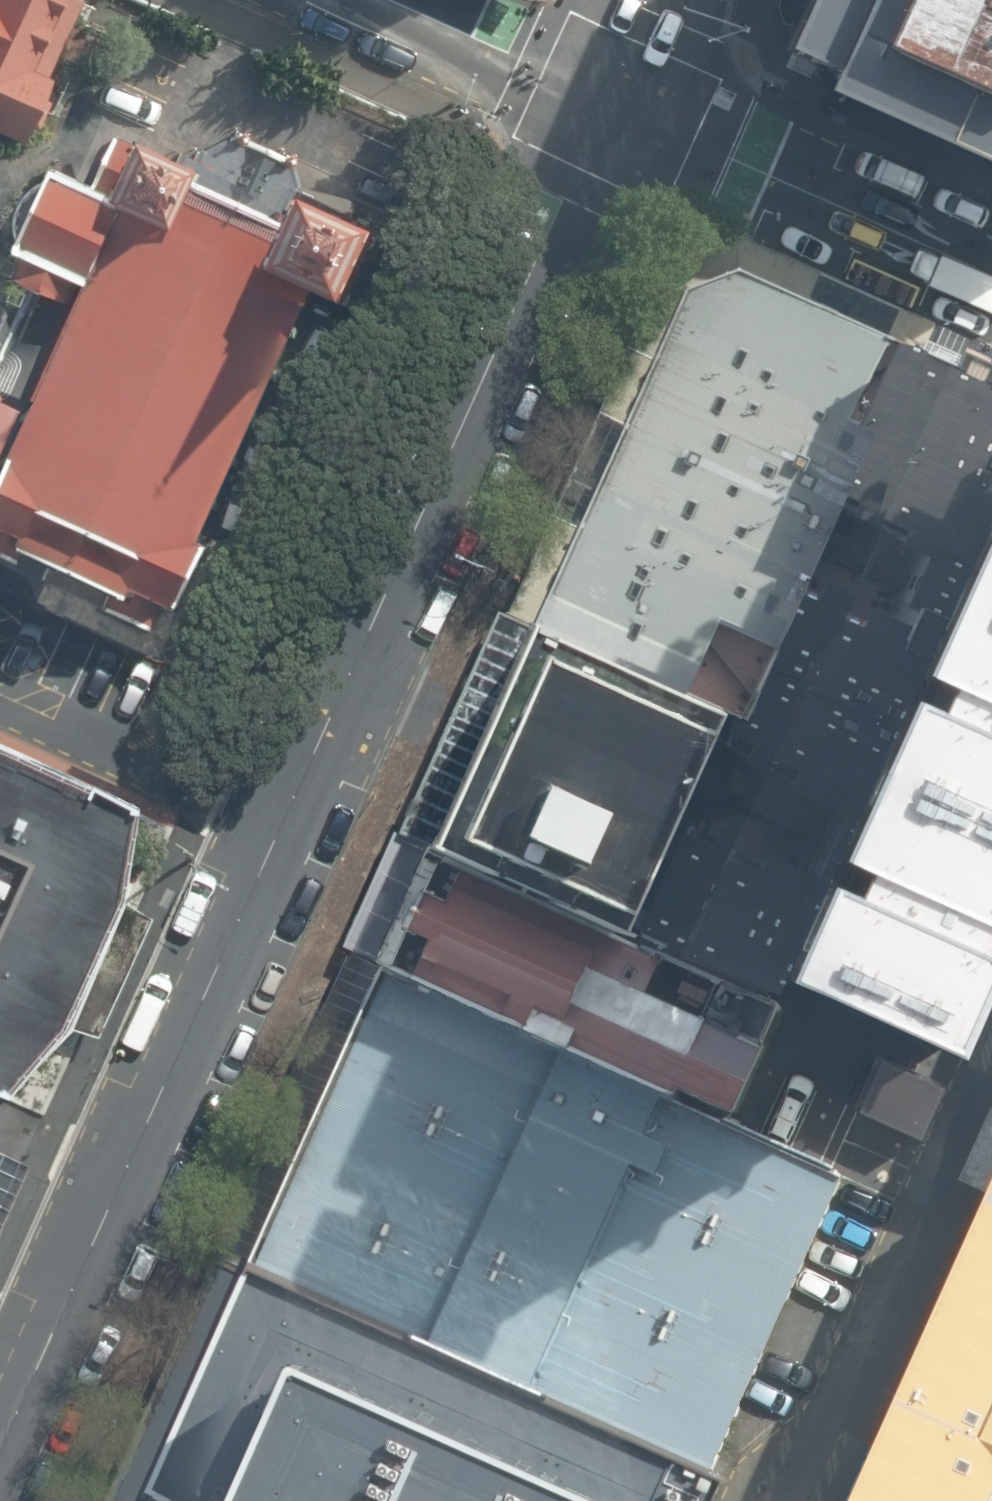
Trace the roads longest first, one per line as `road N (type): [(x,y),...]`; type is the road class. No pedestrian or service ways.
road 1 (secondary): [(607,102),(0,1450)]
road 2 (tertiary): [(991,270),(607,102)]
road 3 (tertiary): [(376,0),(607,102)]

